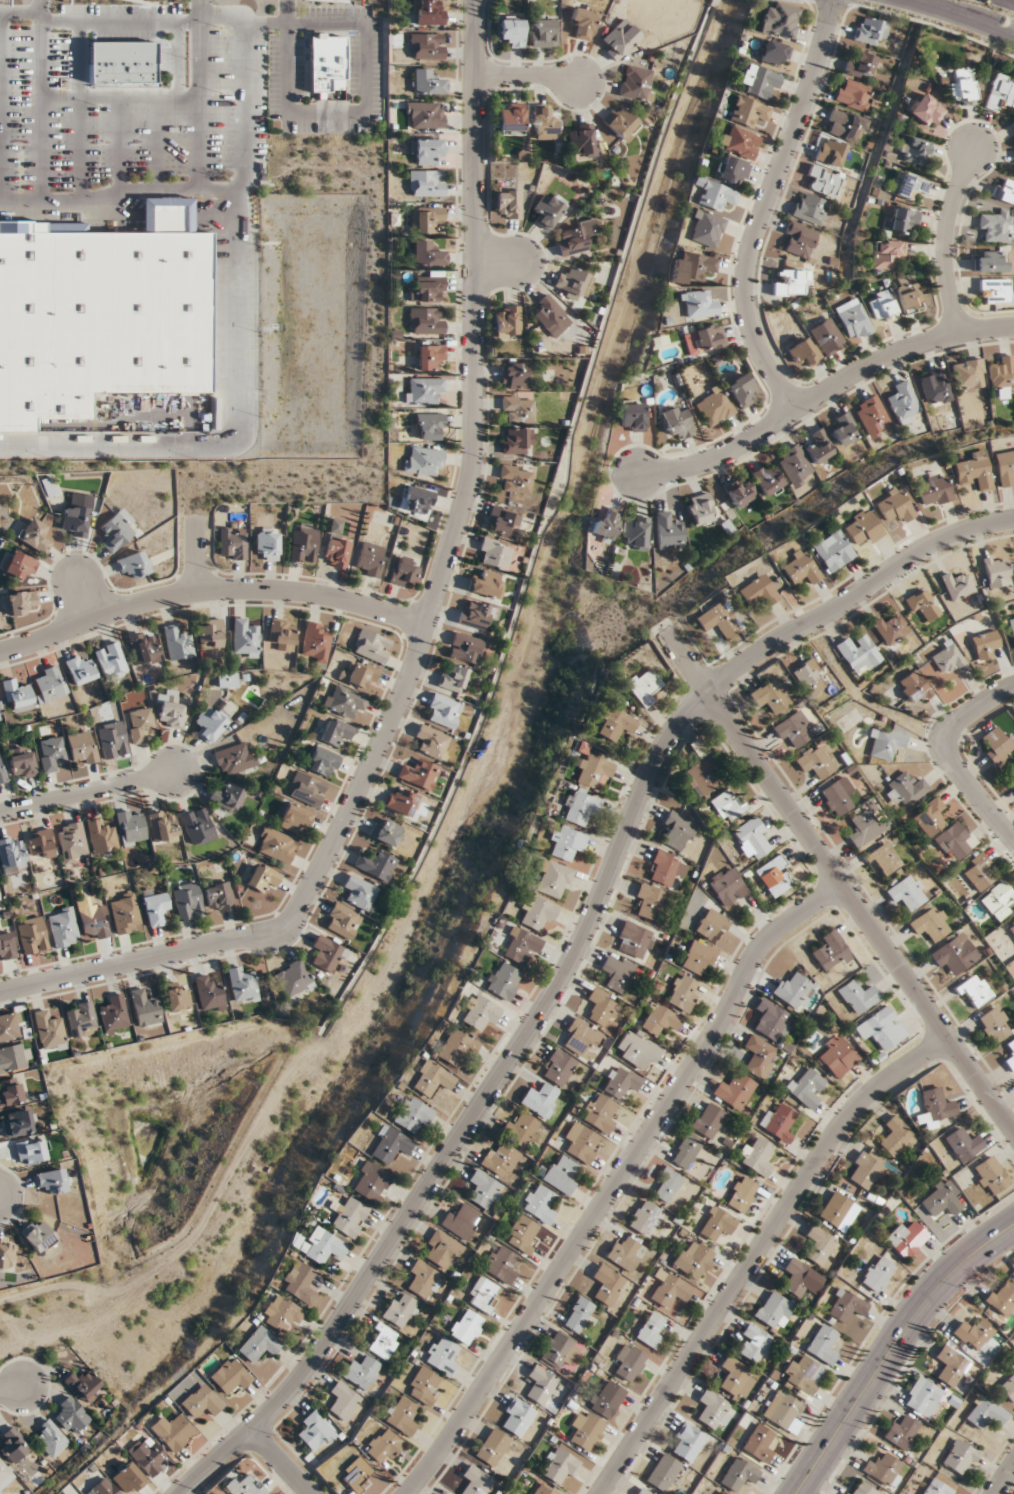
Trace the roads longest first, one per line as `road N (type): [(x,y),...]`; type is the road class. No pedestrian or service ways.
road 1 (residential): [(181,1493),(253,1429),(313,1358),(534,1024),(586,929),(665,742),(707,691),(934,541),(1013,519)]
road 2 (residential): [(474,0),(468,487),(400,706),(328,857),(295,918),(274,932),(0,991)]
road 3 (residential): [(404,1493),(719,1025),(748,963),(777,930),(839,885)]
road 4 (residential): [(1013,1134),(666,631)]
road 5 (residential): [(597,1493),(844,1118),(946,1037)]
road 6 (residential): [(0,651),(196,592),(231,589),(340,598),(426,626)]
road 7 (residential): [(794,410),(754,342),(745,272),(836,0)]
road 8 (residential): [(1013,327),(896,353),(716,457),(640,475)]
road 9 (secondary): [(798,1493),(907,1326),(960,1265),(1013,1226)]
road 10 (residential): [(1013,841),(944,741),(948,730),(1013,685)]
road 11 (residential): [(959,334),(944,236),(974,148)]
road 12 (residential): [(0,811),(178,773)]

